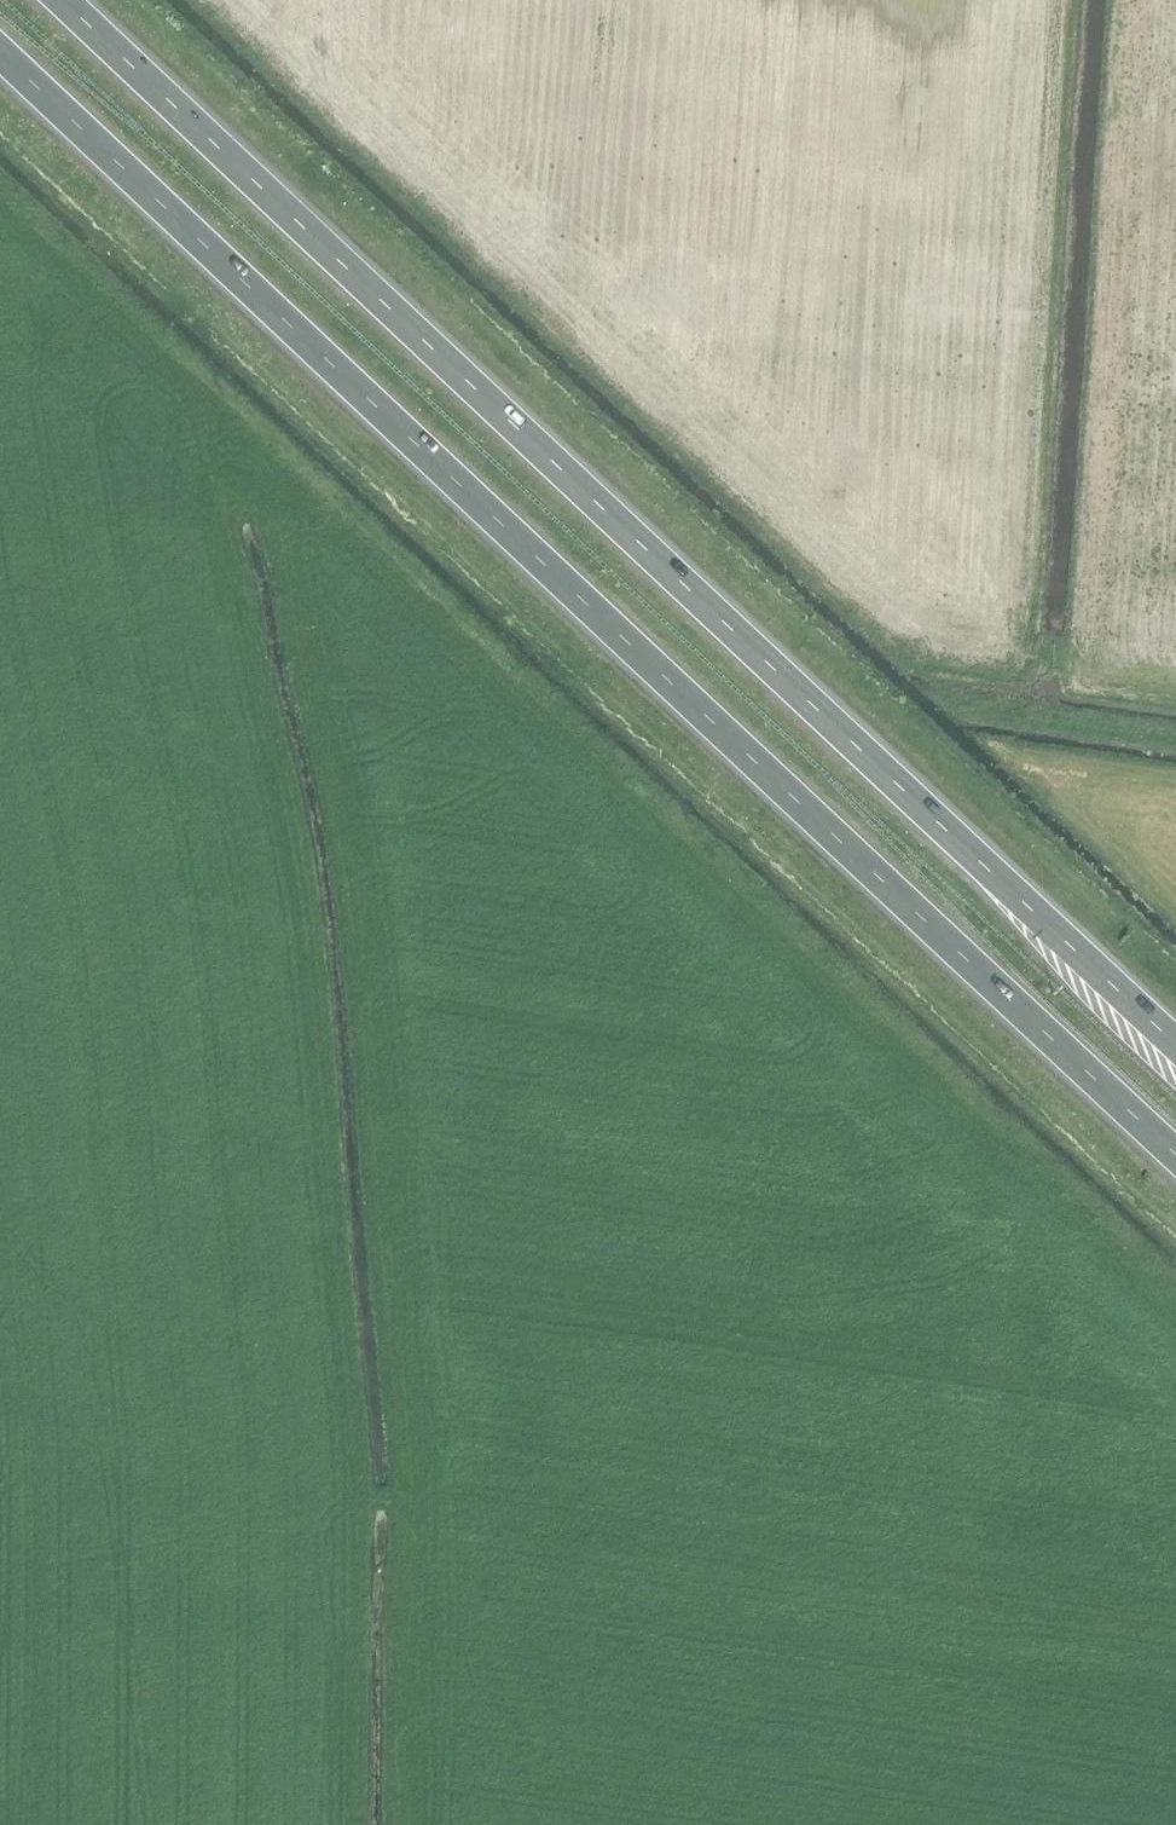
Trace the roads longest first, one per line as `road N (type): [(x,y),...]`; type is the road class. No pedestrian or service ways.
road 1 (trunk): [(0,52),(1175,1153)]
road 2 (trunk): [(1175,1042),(65,0)]

